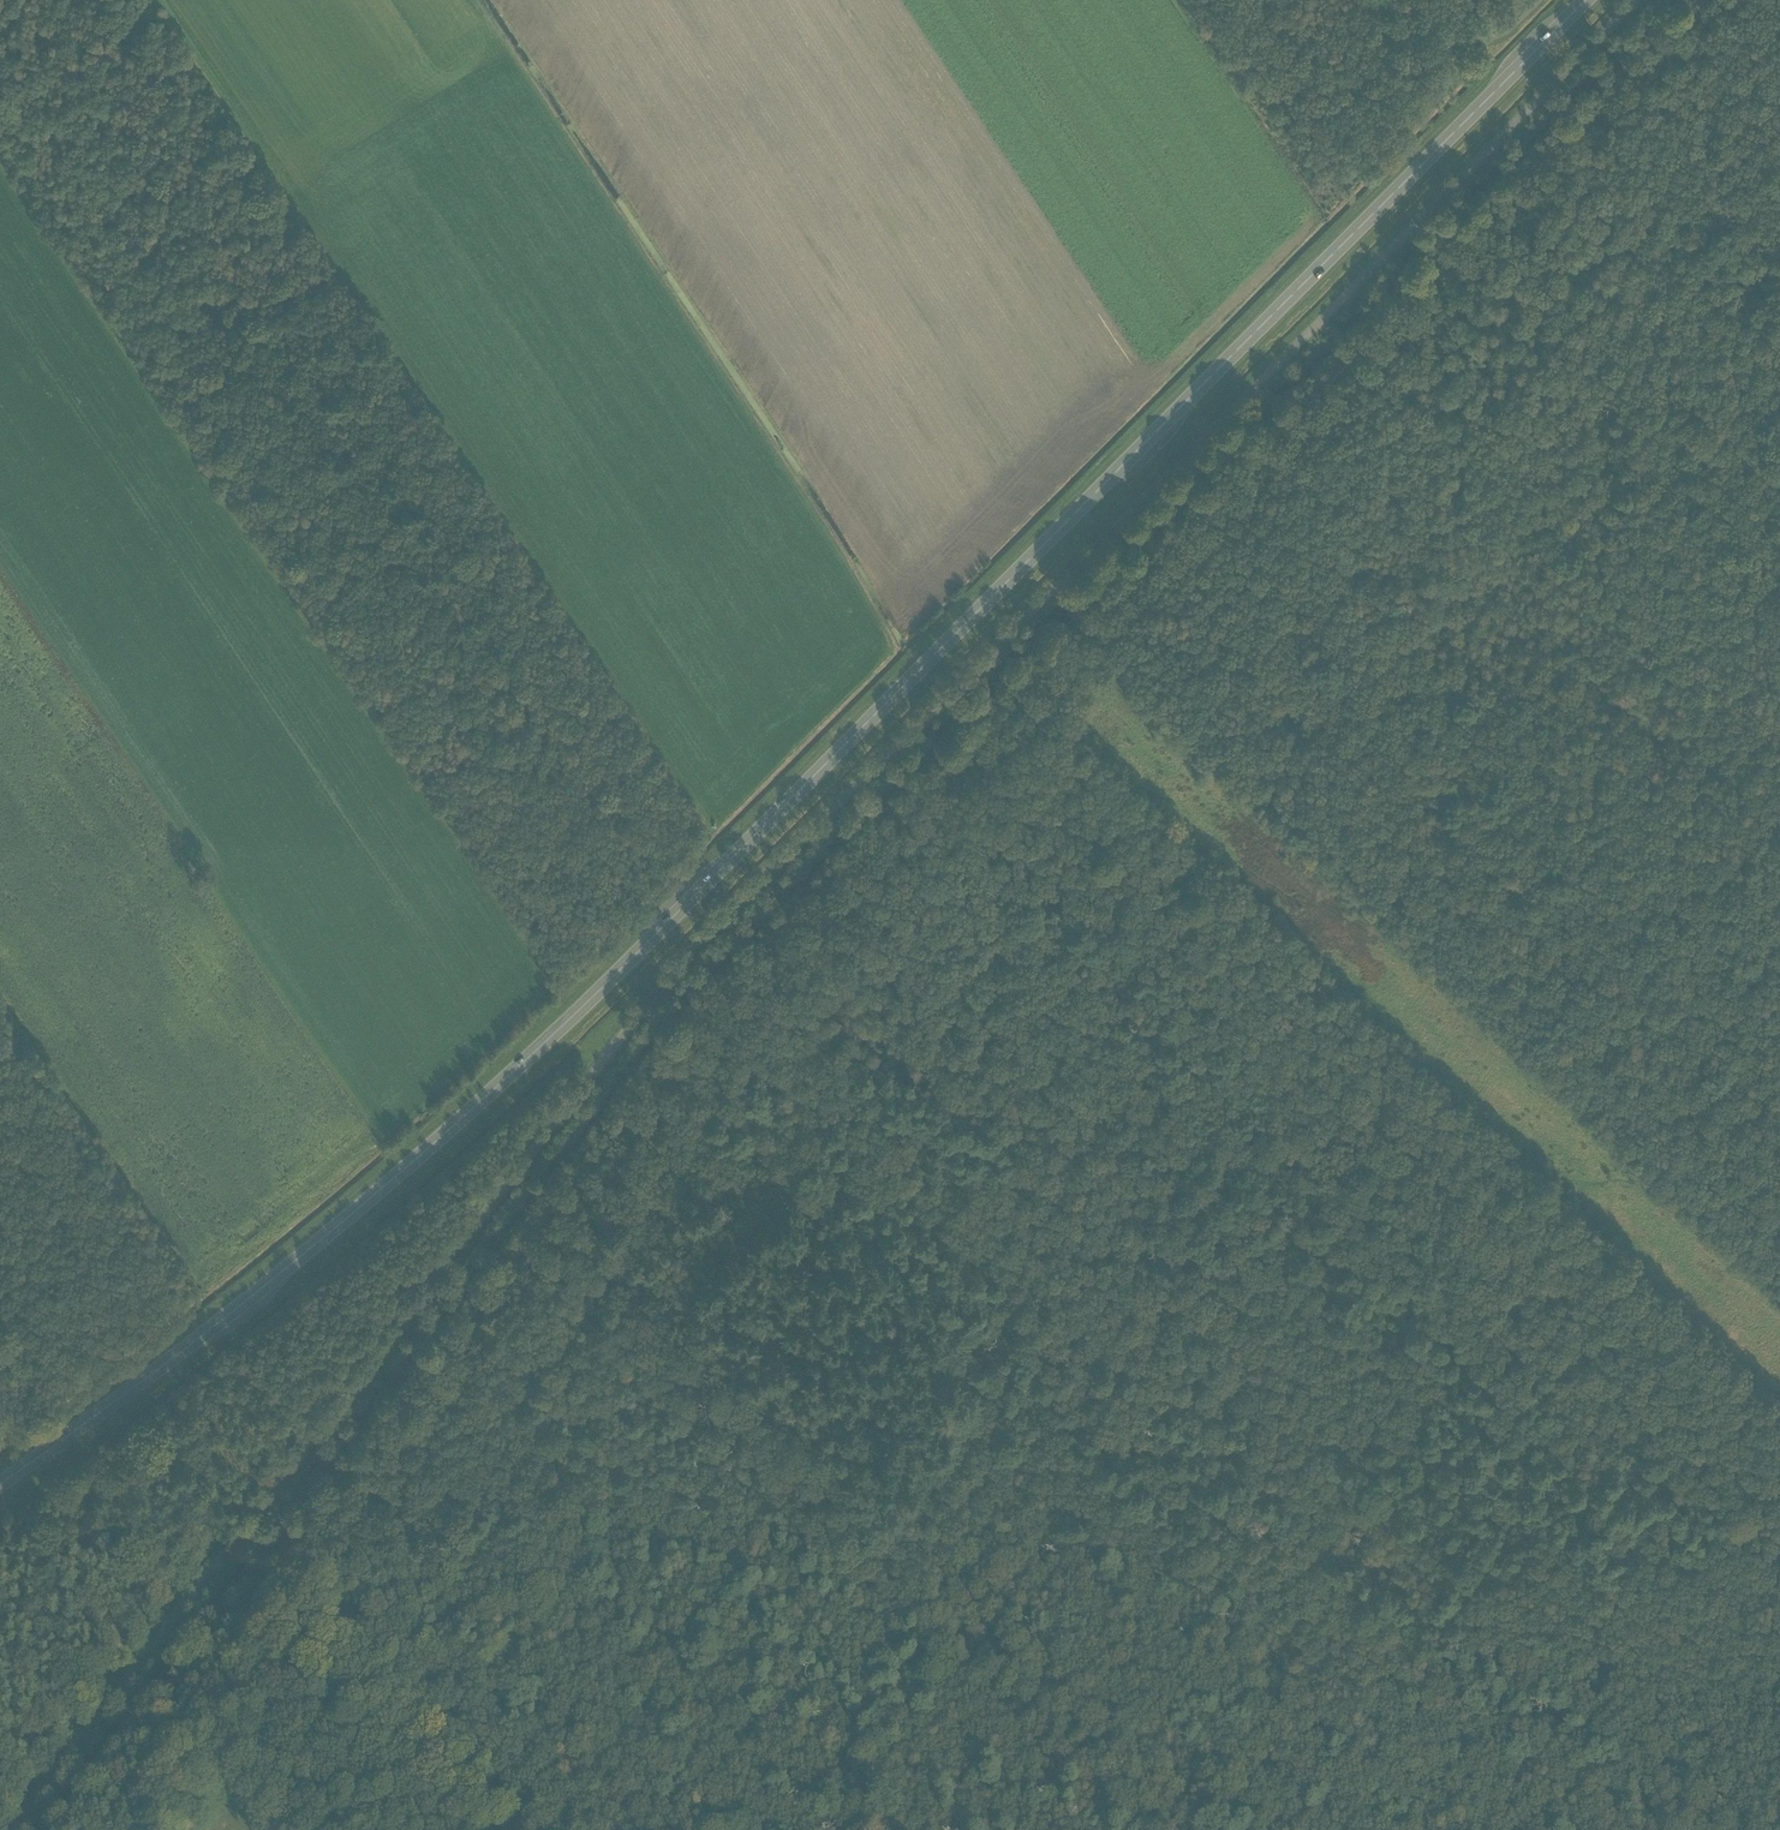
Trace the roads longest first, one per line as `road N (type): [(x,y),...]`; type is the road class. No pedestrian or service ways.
road 1 (unclassified): [(13,1829),(713,927),(1635,0)]
road 2 (trunk): [(0,1485),(353,1214),(566,1024),(1587,0)]
road 3 (track): [(540,1230),(739,982),(1354,359)]
road 4 (track): [(1779,767),(1354,359)]
road 5 (track): [(1354,359),(1707,0)]
road 6 (track): [(284,1562),(540,1230)]
road 7 (track): [(116,1829),(261,1608)]
road 8 (track): [(494,1829),(306,1648)]

